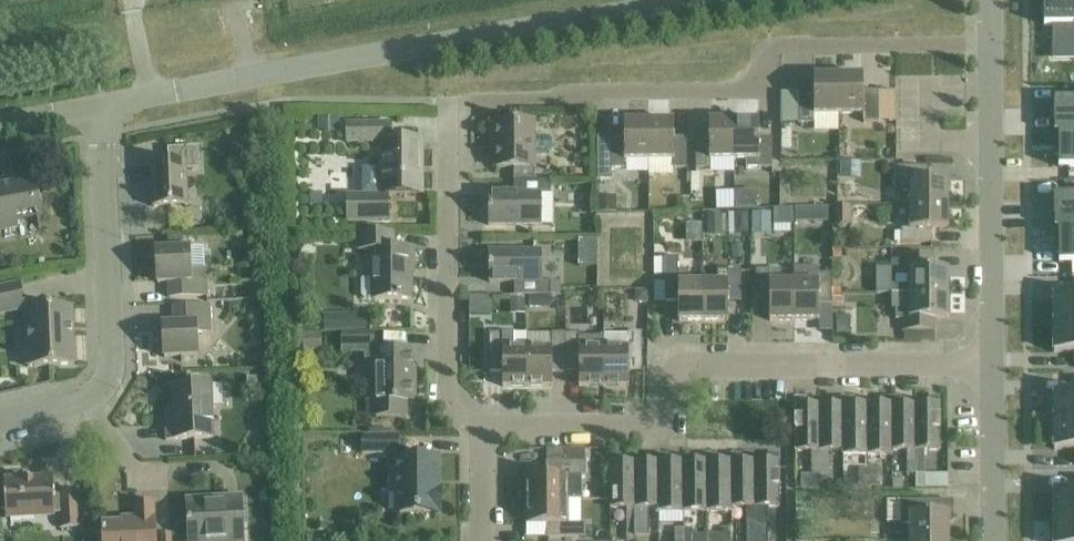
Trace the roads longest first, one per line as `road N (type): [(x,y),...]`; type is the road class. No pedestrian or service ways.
road 1 (residential): [(481,428),(457,412),(450,386),(452,100),(554,97),(566,89),(748,90),(760,84),(766,53),(777,45),(991,45)]
road 2 (tertiary): [(101,104),(680,0)]
road 3 (residential): [(993,365),(697,363),(683,372),(674,409),(656,425),(481,428)]
road 4 (residential): [(993,365),(991,45)]
road 5 (residential): [(93,402),(109,373),(101,104)]
road 6 (residential): [(995,540),(993,365)]

